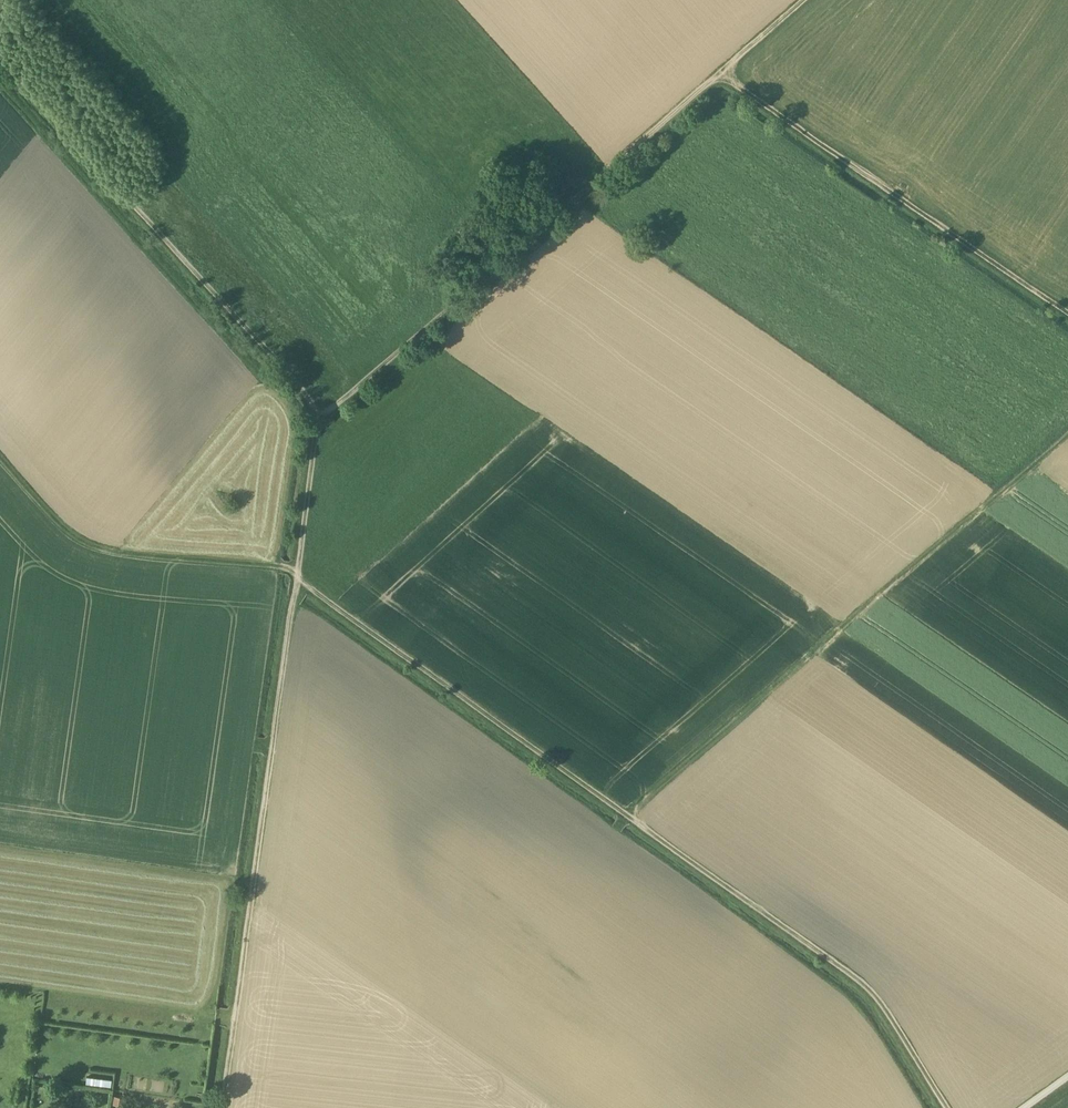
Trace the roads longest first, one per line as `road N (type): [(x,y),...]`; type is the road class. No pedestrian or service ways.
road 1 (track): [(0,57),(328,418),(807,0)]
road 2 (track): [(949,1107),(903,1030),(865,985),(297,581)]
road 3 (track): [(323,415),(223,1107)]
road 4 (track): [(630,819),(1067,438)]
road 5 (track): [(724,74),(1067,316)]
road 6 (track): [(298,574),(84,548),(0,454)]

